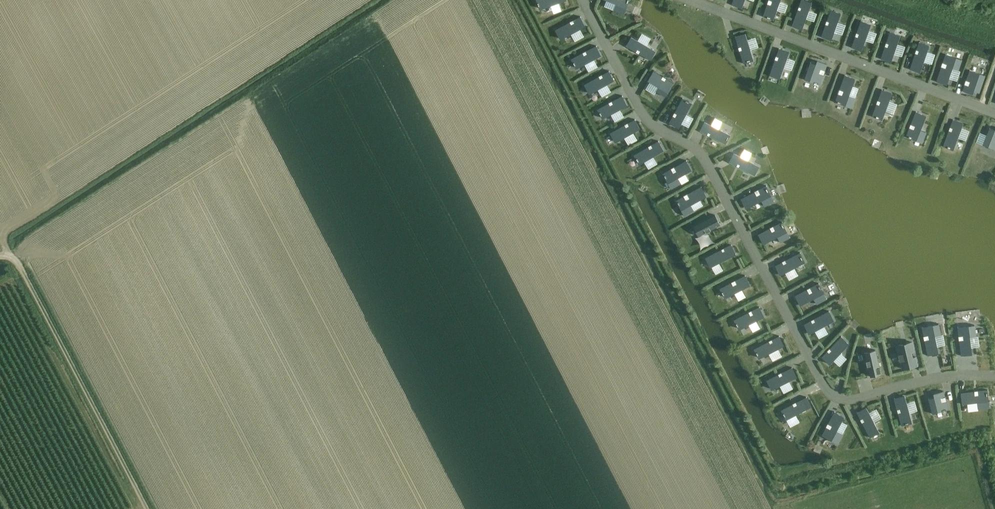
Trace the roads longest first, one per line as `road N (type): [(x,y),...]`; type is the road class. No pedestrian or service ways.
road 1 (residential): [(585,0),(641,110),(707,162),(838,398),(936,376),(994,377)]
road 2 (residential): [(994,112),(688,0)]

